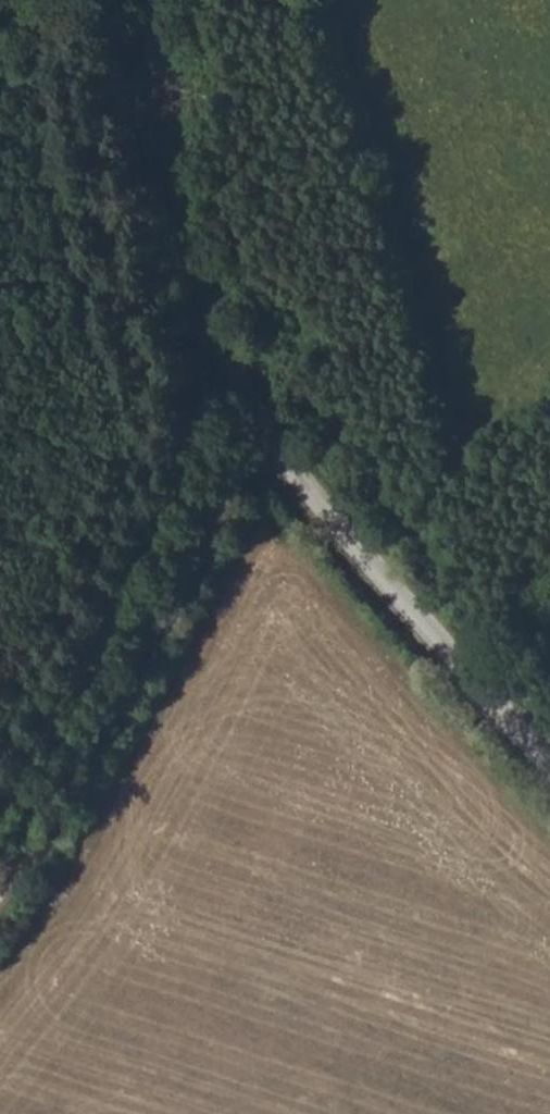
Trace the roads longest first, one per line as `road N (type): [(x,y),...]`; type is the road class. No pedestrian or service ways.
road 1 (unclassified): [(142,0),(166,172),(241,388),(322,507),(549,761)]
road 2 (track): [(274,447),(221,503),(0,886)]

